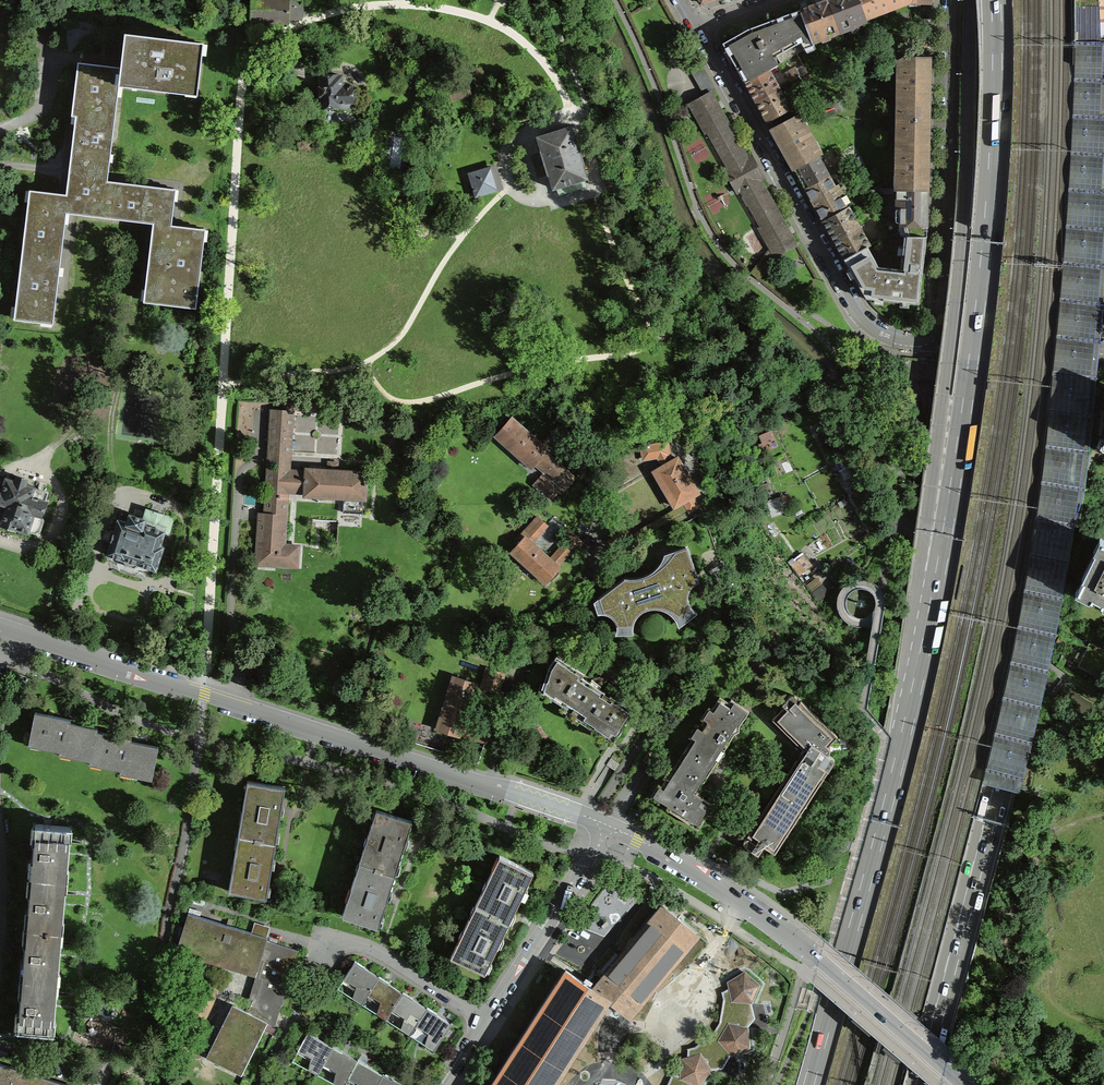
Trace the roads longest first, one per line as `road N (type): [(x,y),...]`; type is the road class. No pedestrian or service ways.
road 1 (motorway): [(924,1084),(1036,631),(1085,229)]
road 2 (motorway): [(996,0),(985,267),(927,645)]
road 3 (motorway): [(969,0),(963,240),(927,645)]
road 4 (residential): [(611,830),(0,631)]
road 5 (motorway): [(927,645),(808,1084)]
road 6 (residential): [(966,1084),(758,913),(611,830)]
road 7 (residential): [(943,346),(884,335),(854,305),(701,31)]
road 8 (tertiary): [(953,0),(943,346)]
road 9 (track): [(1103,816),(1047,839),(1039,880),(1058,1007),(1103,1031)]
road 10 (motorway): [(1085,229),(1051,0)]
road 11 (motorway): [(1085,229),(1087,0)]
road 12 (residential): [(611,830),(487,1019)]
road 13 (residential): [(487,1019),(382,950),(331,940)]
road 14 (tertiary): [(943,346),(1103,362)]

